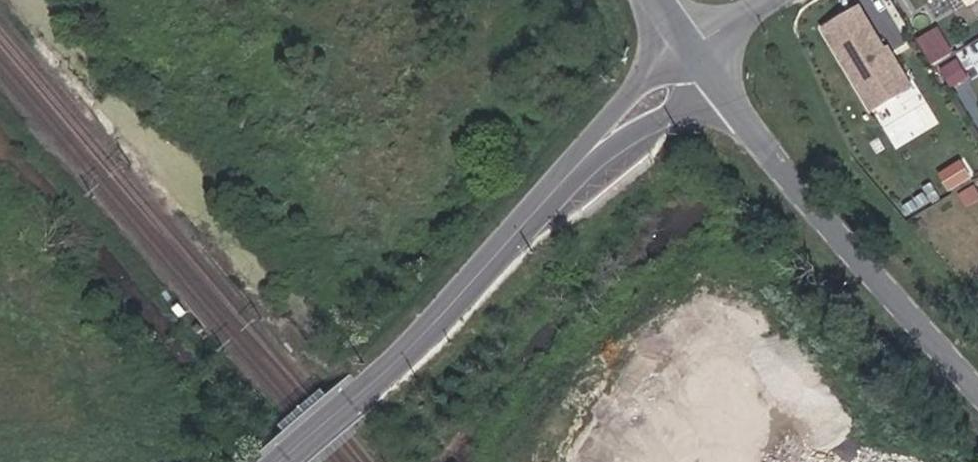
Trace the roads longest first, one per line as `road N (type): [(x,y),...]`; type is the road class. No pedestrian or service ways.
road 1 (tertiary): [(304,445),(397,364),(609,135)]
road 2 (tertiary): [(483,180),(201,461)]
road 3 (tertiary): [(721,91),(977,388)]
road 4 (tertiary): [(658,124),(691,134),(736,113),(751,83),(747,50),(726,23),(677,13),(648,29),(631,59)]
road 5 (tertiary): [(631,59),(586,108),(483,180)]
road 6 (tertiary): [(483,180),(559,140),(658,124)]
road 7 (tertiary): [(609,135),(673,28)]

